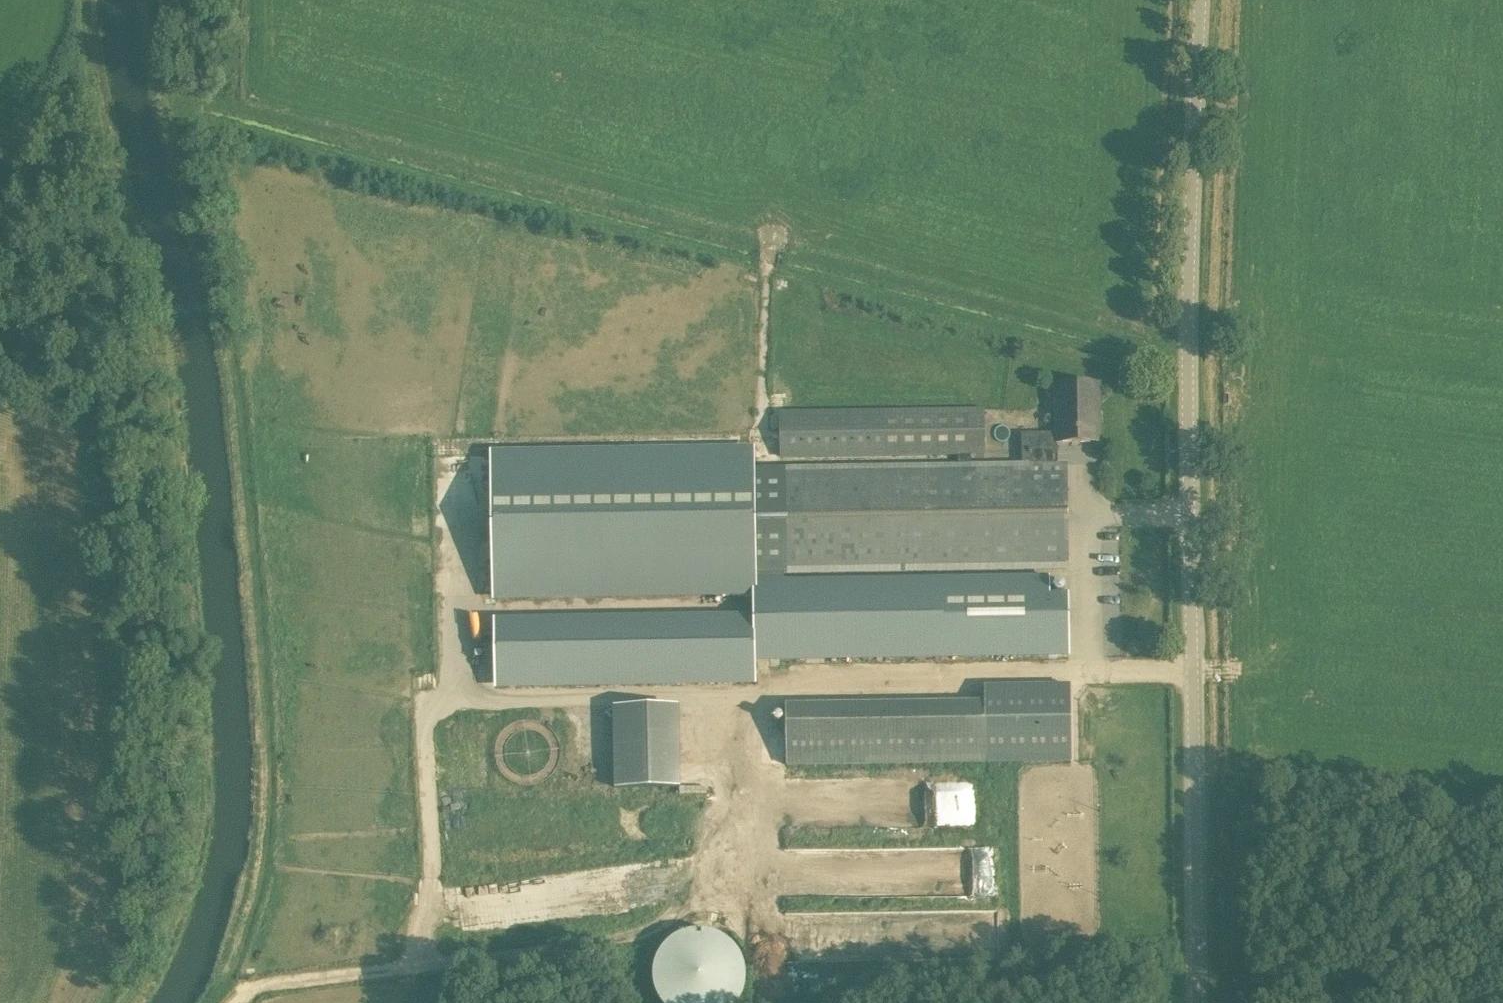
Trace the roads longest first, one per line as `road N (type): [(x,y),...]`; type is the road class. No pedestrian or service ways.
road 1 (track): [(83,0),(90,77),(159,344),(200,750),(200,814),(188,876),(159,956),(131,1002)]
road 2 (tertiary): [(1197,1002),(1189,260),(1201,0)]
road 3 (track): [(234,1002),(281,979),(650,930)]

